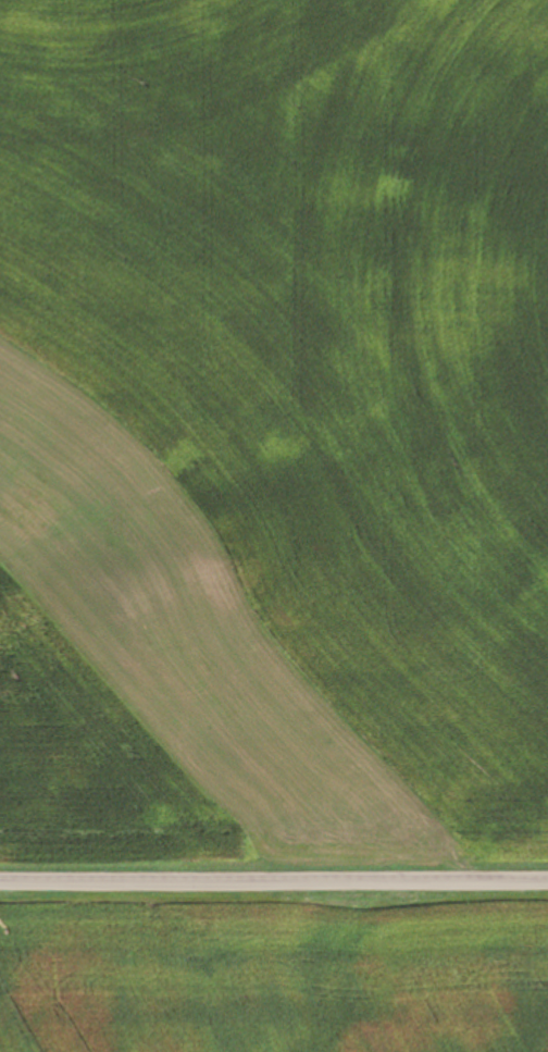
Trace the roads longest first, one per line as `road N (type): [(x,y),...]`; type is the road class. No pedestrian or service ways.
road 1 (residential): [(0,875),(547,870)]

